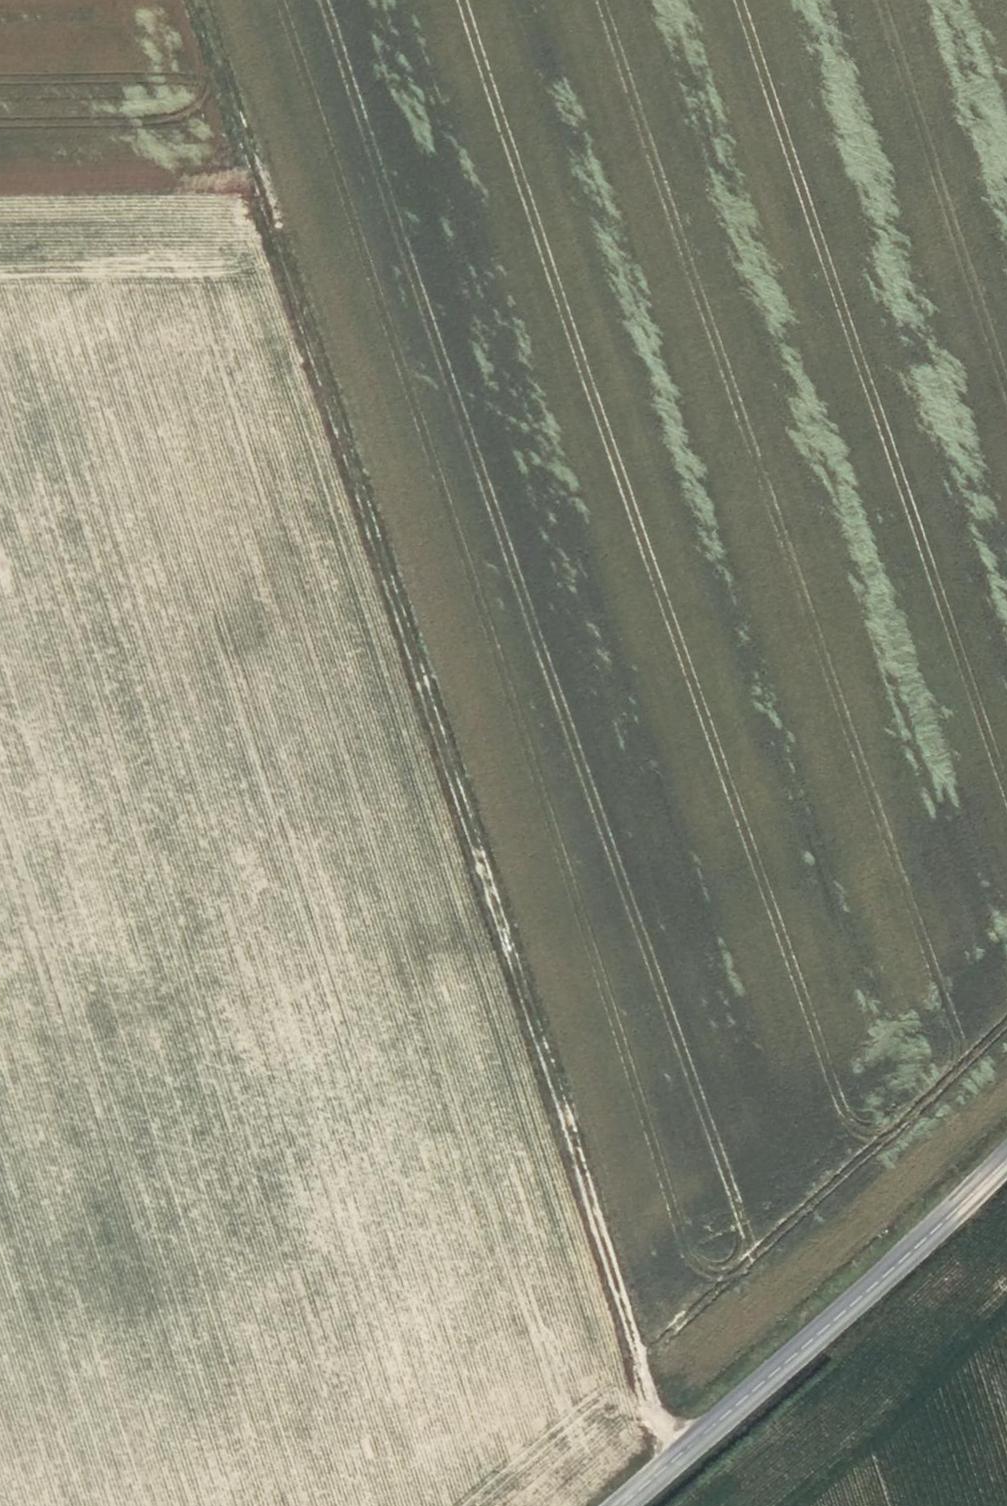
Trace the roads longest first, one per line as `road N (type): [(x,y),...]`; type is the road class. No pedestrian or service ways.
road 1 (track): [(670,1462),(200,0)]
road 2 (secondary): [(619,1505),(1006,1157)]

